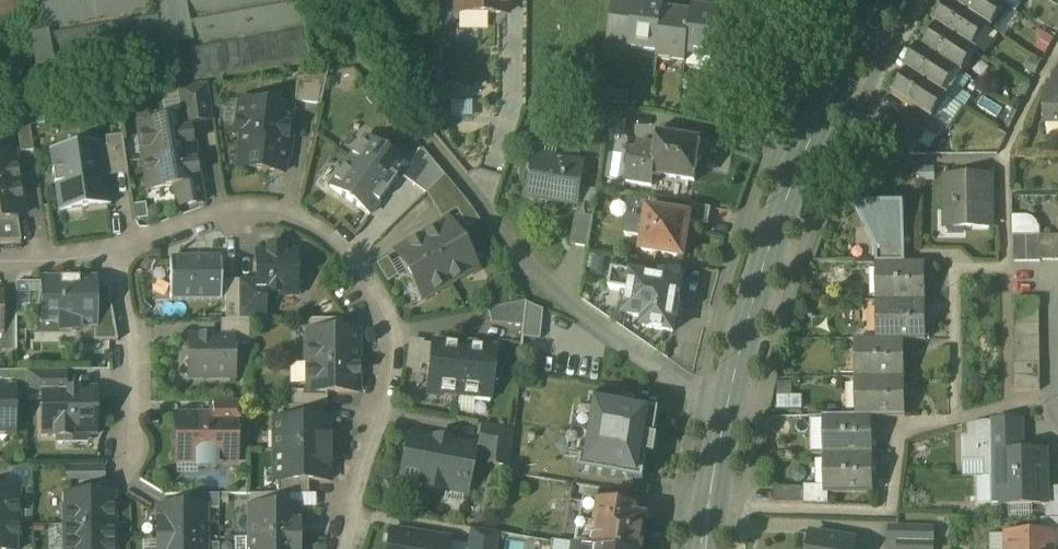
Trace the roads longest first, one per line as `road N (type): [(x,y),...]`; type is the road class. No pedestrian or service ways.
road 1 (track): [(728,414),(520,258),(315,0)]
road 2 (residential): [(337,548),(393,362),(390,325),(350,258),(298,219),(257,210),(112,251)]
road 3 (secondary): [(777,226),(728,414),(706,548)]
road 4 (secondary): [(777,226),(834,89),(883,0)]
road 5 (residential): [(112,251),(133,351),(128,449)]

